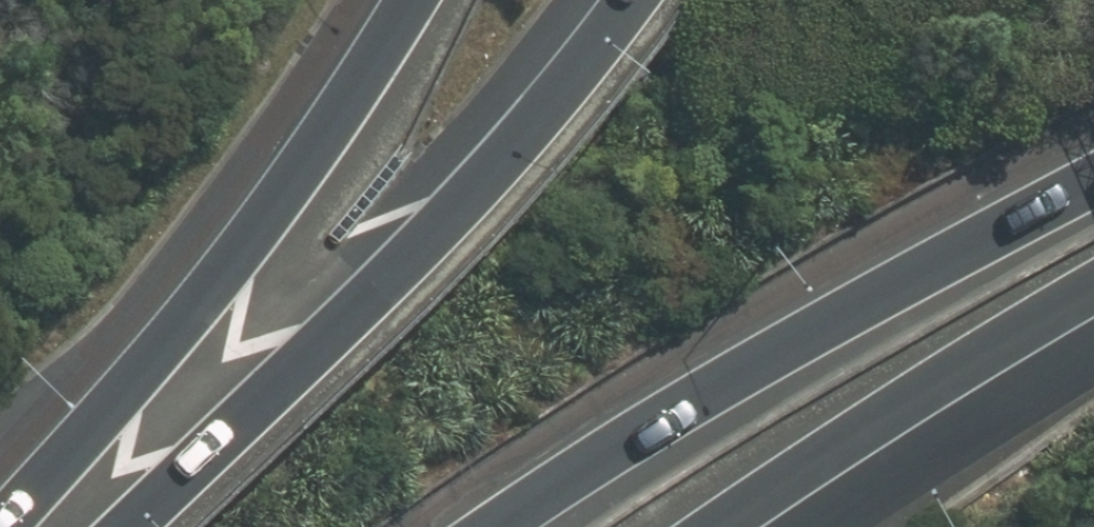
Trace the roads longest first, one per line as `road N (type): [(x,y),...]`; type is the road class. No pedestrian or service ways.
road 1 (motorway): [(120,526),(440,225),(630,0)]
road 2 (motorway): [(497,526),(786,348),(1093,185)]
road 3 (motorway): [(7,526),(305,169),(415,0)]
road 4 (motorway): [(763,526),(1093,323)]

